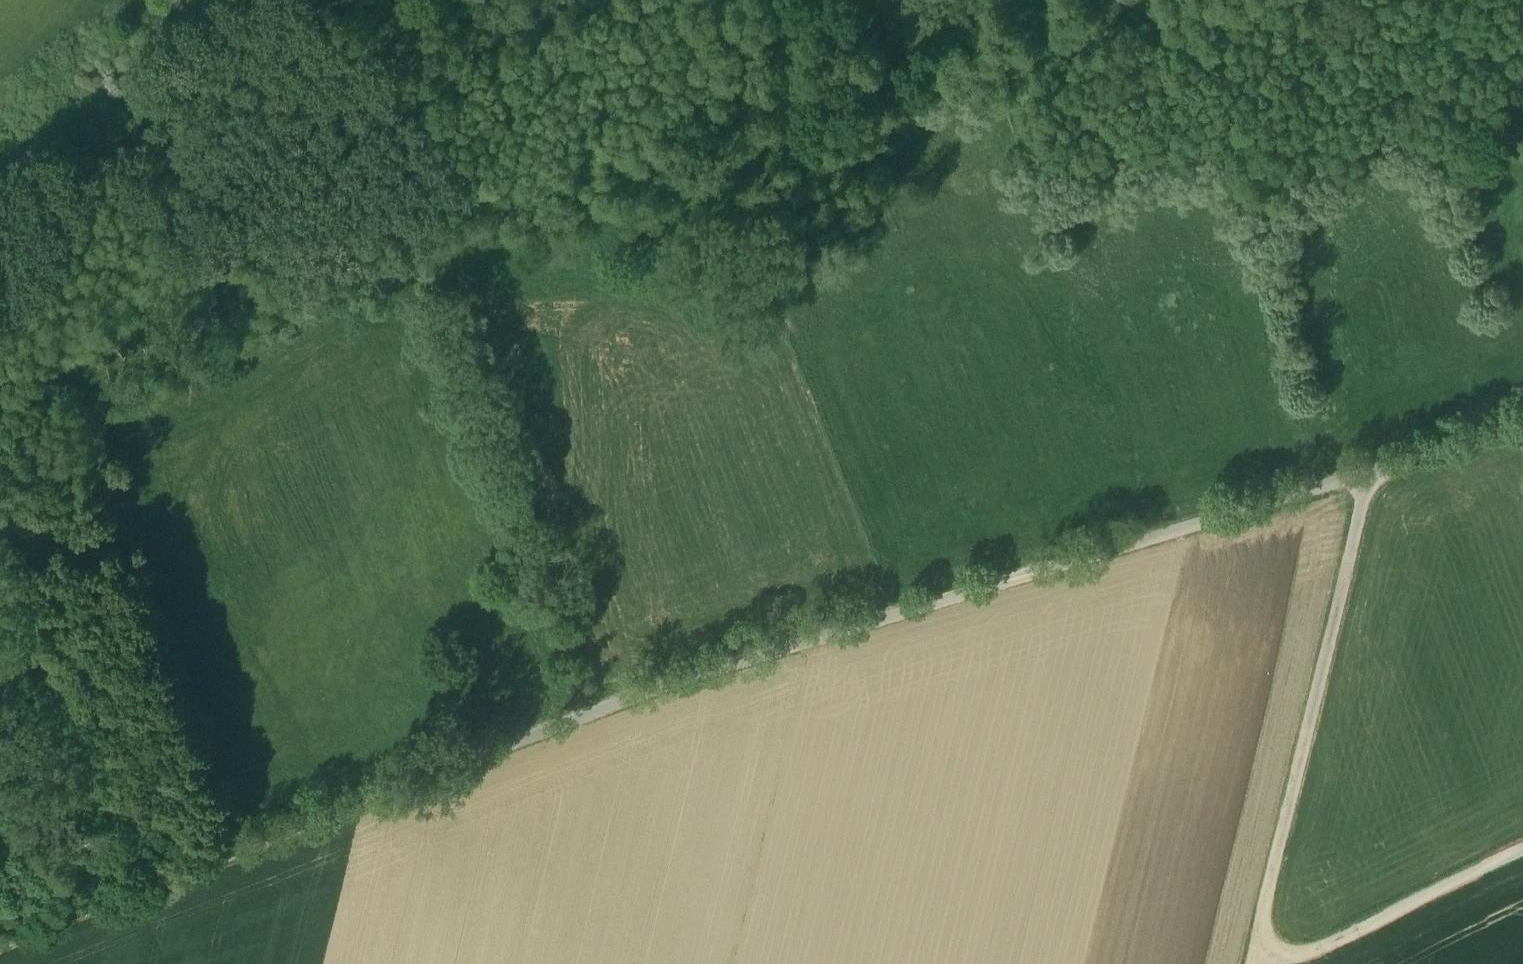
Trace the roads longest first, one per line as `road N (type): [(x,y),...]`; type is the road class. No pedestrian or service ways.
road 1 (track): [(1369,475),(635,699),(0,947)]
road 2 (track): [(1251,963),(1369,475)]
road 3 (track): [(1256,946),(1308,944),(1522,845)]
road 4 (track): [(1494,439),(1369,475)]

